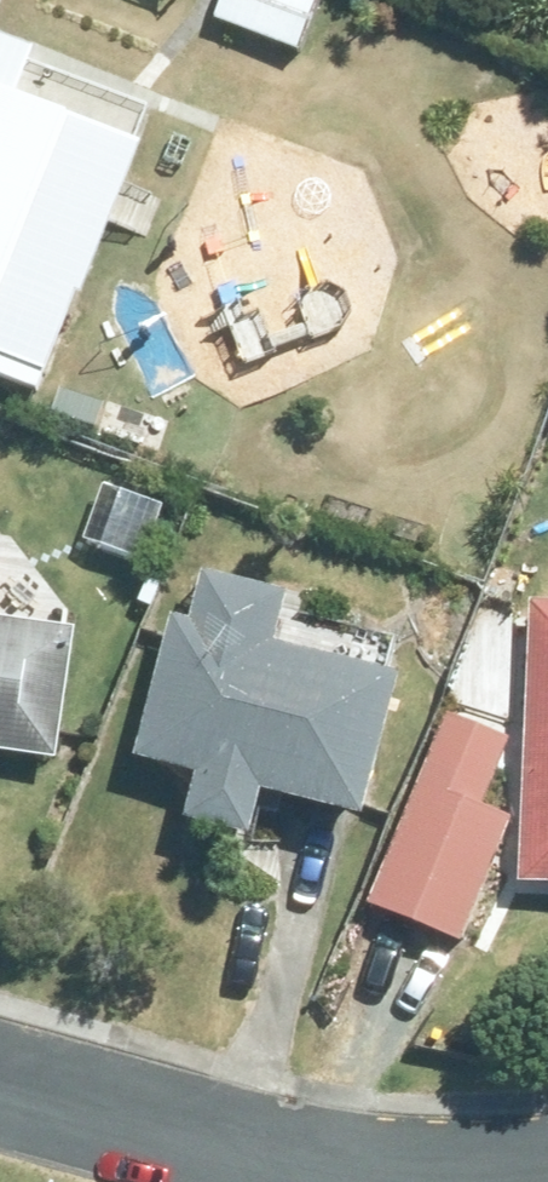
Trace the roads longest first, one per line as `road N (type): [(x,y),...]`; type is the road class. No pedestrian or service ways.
road 1 (residential): [(489,1181),(369,1176),(0,1087)]

